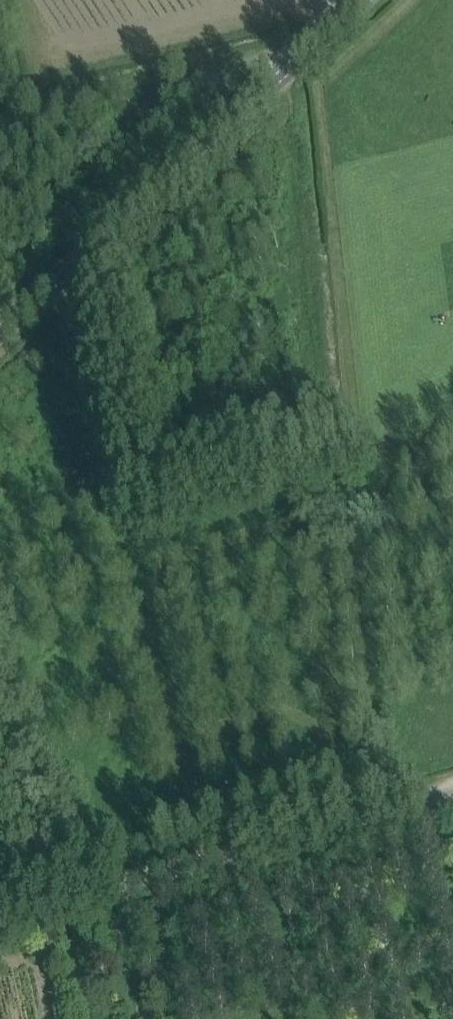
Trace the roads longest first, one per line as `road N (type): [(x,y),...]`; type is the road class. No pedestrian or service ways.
road 1 (tertiary): [(0,333),(371,0)]
road 2 (unclassified): [(0,919),(452,793)]

